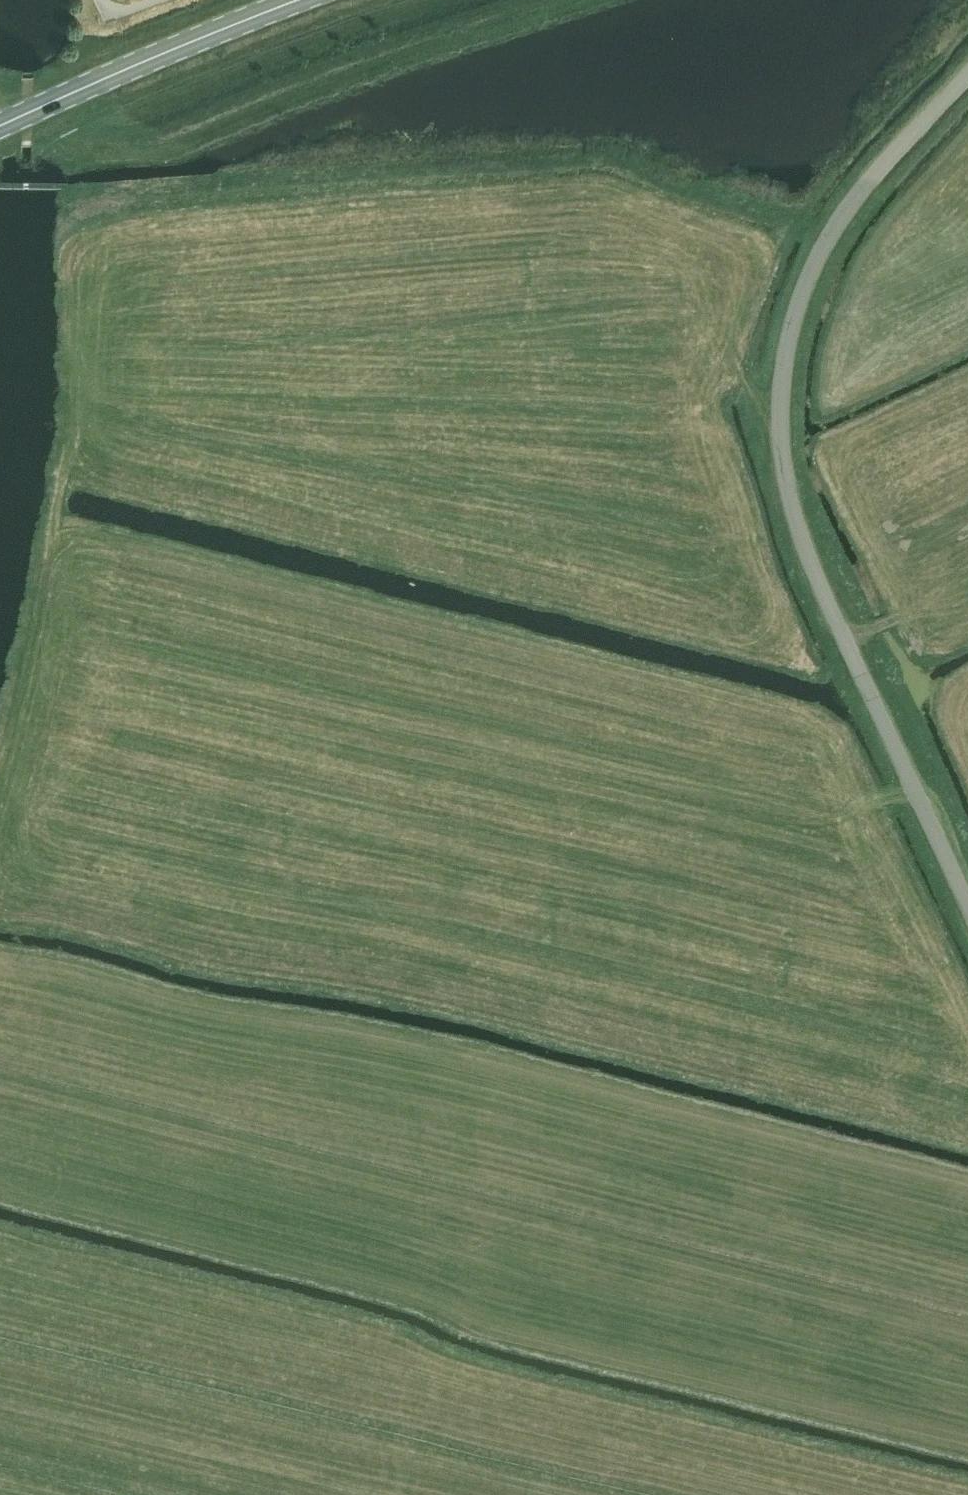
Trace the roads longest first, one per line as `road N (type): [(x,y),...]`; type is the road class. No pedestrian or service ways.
road 1 (unclassified): [(967,888),(791,503),(782,382),(810,277),(838,222),(967,72)]
road 2 (secondary): [(0,124),(297,0)]

